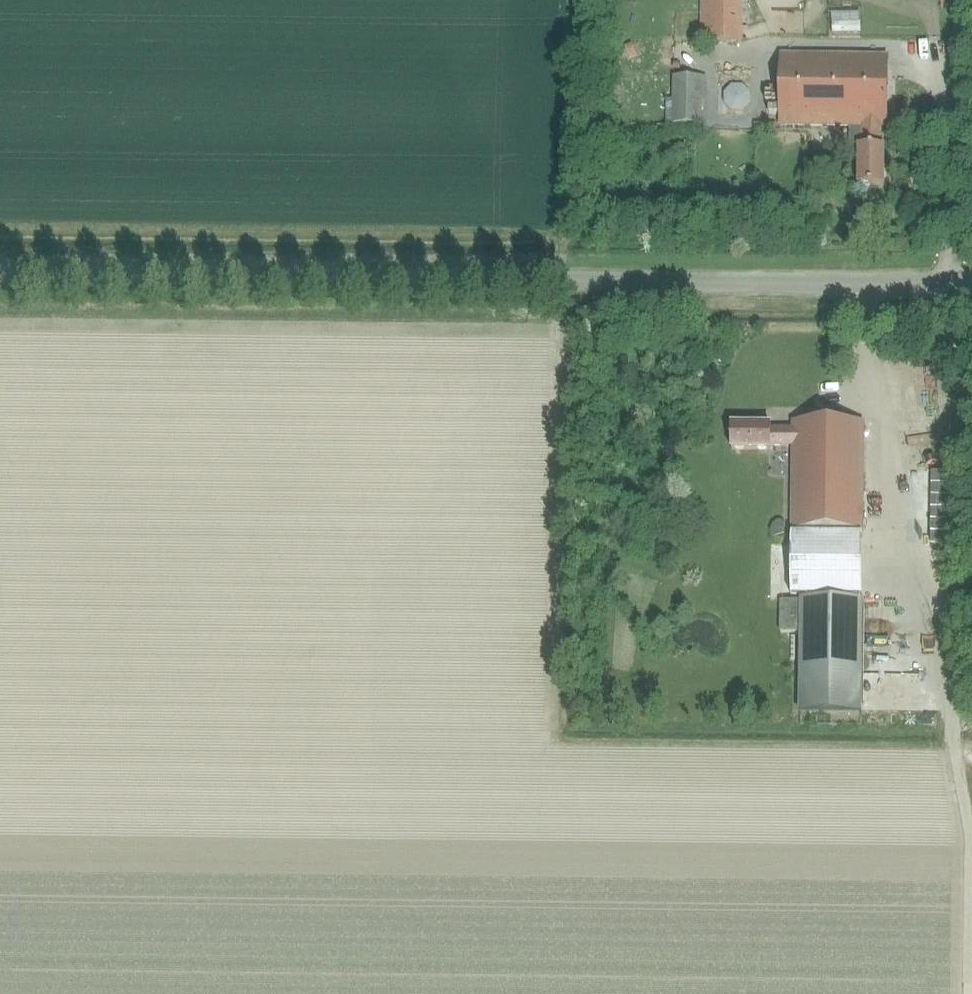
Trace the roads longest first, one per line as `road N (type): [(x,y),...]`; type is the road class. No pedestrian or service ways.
road 1 (unclassified): [(0,276),(971,286)]

